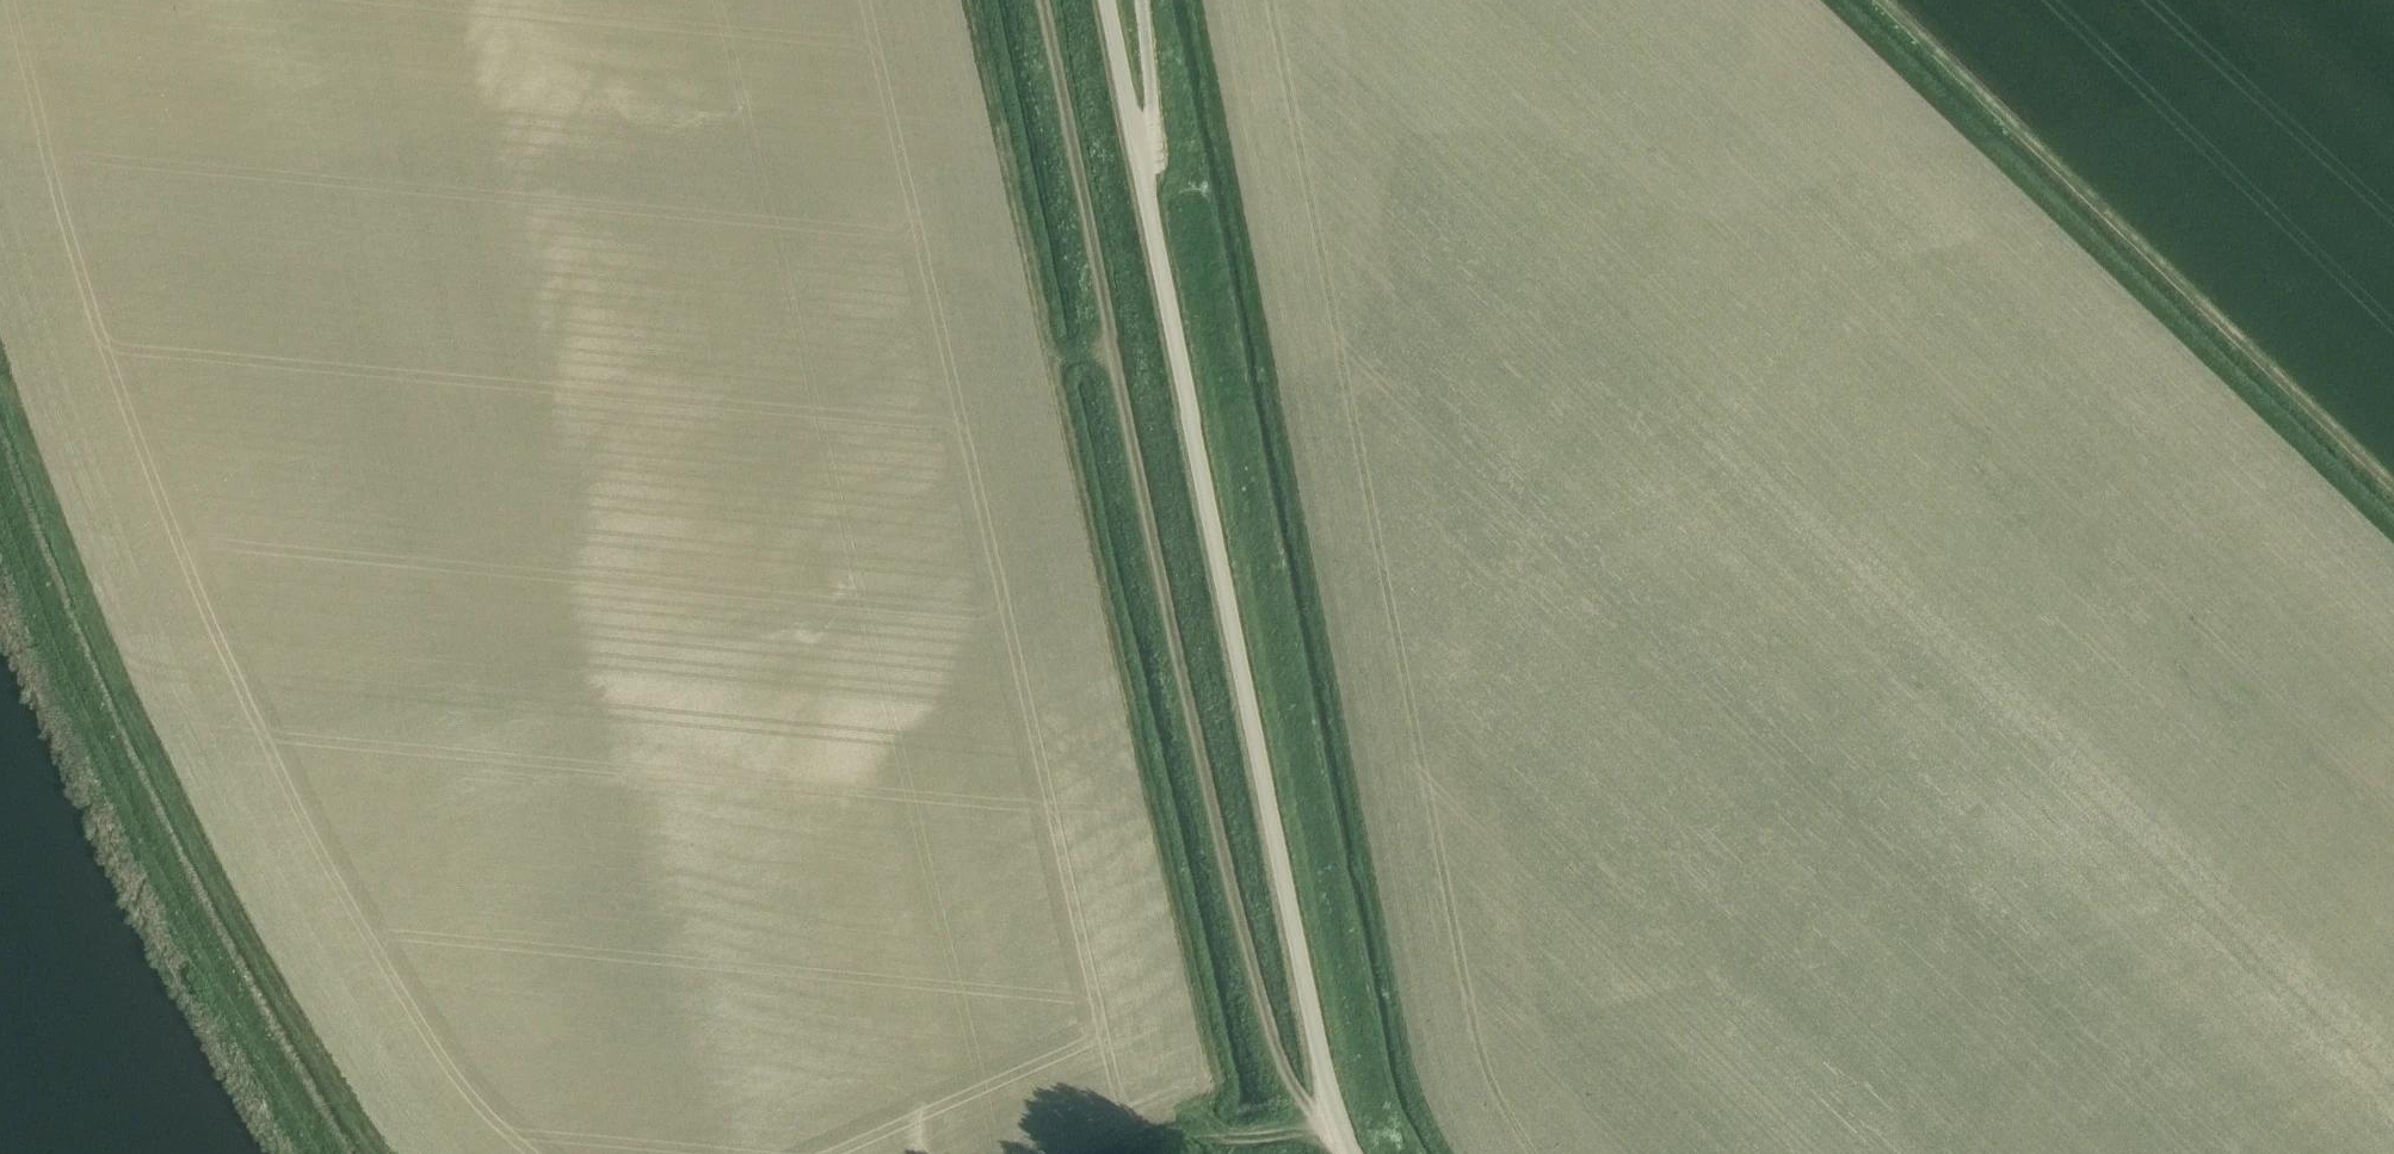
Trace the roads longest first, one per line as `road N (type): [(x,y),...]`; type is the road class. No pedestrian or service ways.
road 1 (unclassified): [(1348,1153),(1315,1054),(1131,158)]
road 2 (unclassified): [(1131,158),(1099,0)]
road 3 (unclassified): [(1131,158),(1146,87),(1136,0)]

